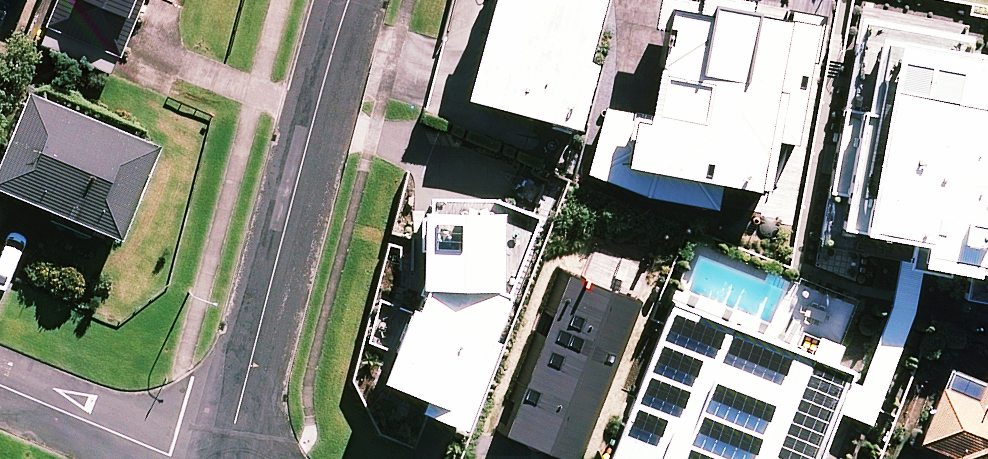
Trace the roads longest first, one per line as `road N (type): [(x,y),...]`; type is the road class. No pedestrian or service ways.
road 1 (residential): [(225,458),(350,0)]
road 2 (residential): [(0,387),(174,458)]

